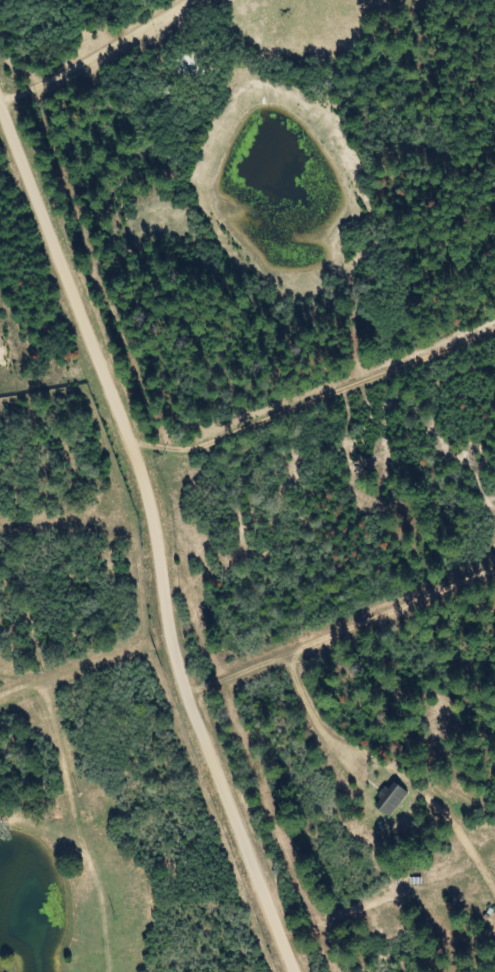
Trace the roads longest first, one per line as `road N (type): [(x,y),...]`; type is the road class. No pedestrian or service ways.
road 1 (residential): [(302,971),(190,684),(140,455),(0,93)]
road 2 (residential): [(342,971),(224,654),(155,506)]
road 3 (residential): [(494,575),(343,637),(224,654)]
road 4 (residential): [(14,131),(196,0)]

